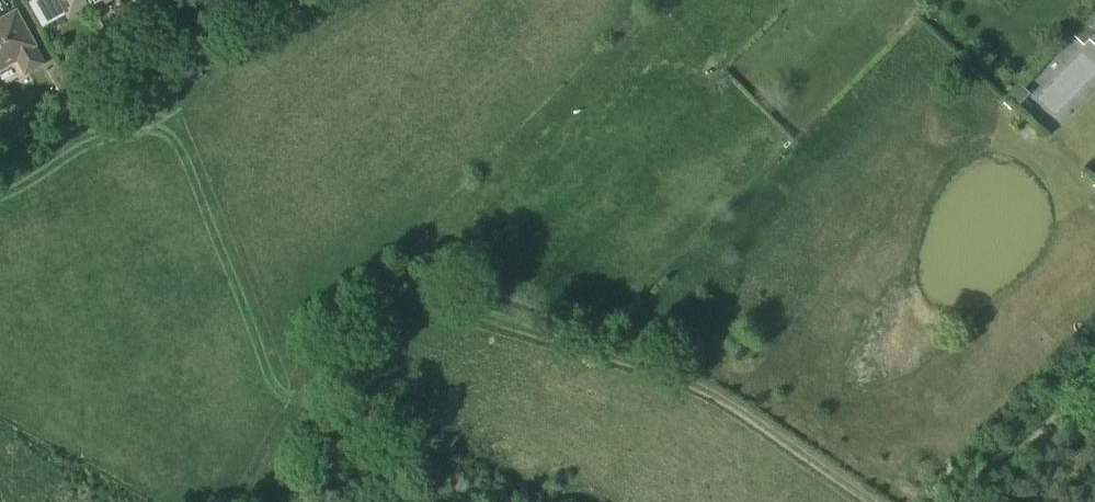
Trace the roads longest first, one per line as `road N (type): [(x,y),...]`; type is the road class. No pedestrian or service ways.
road 1 (track): [(966,501),(1094,372)]

